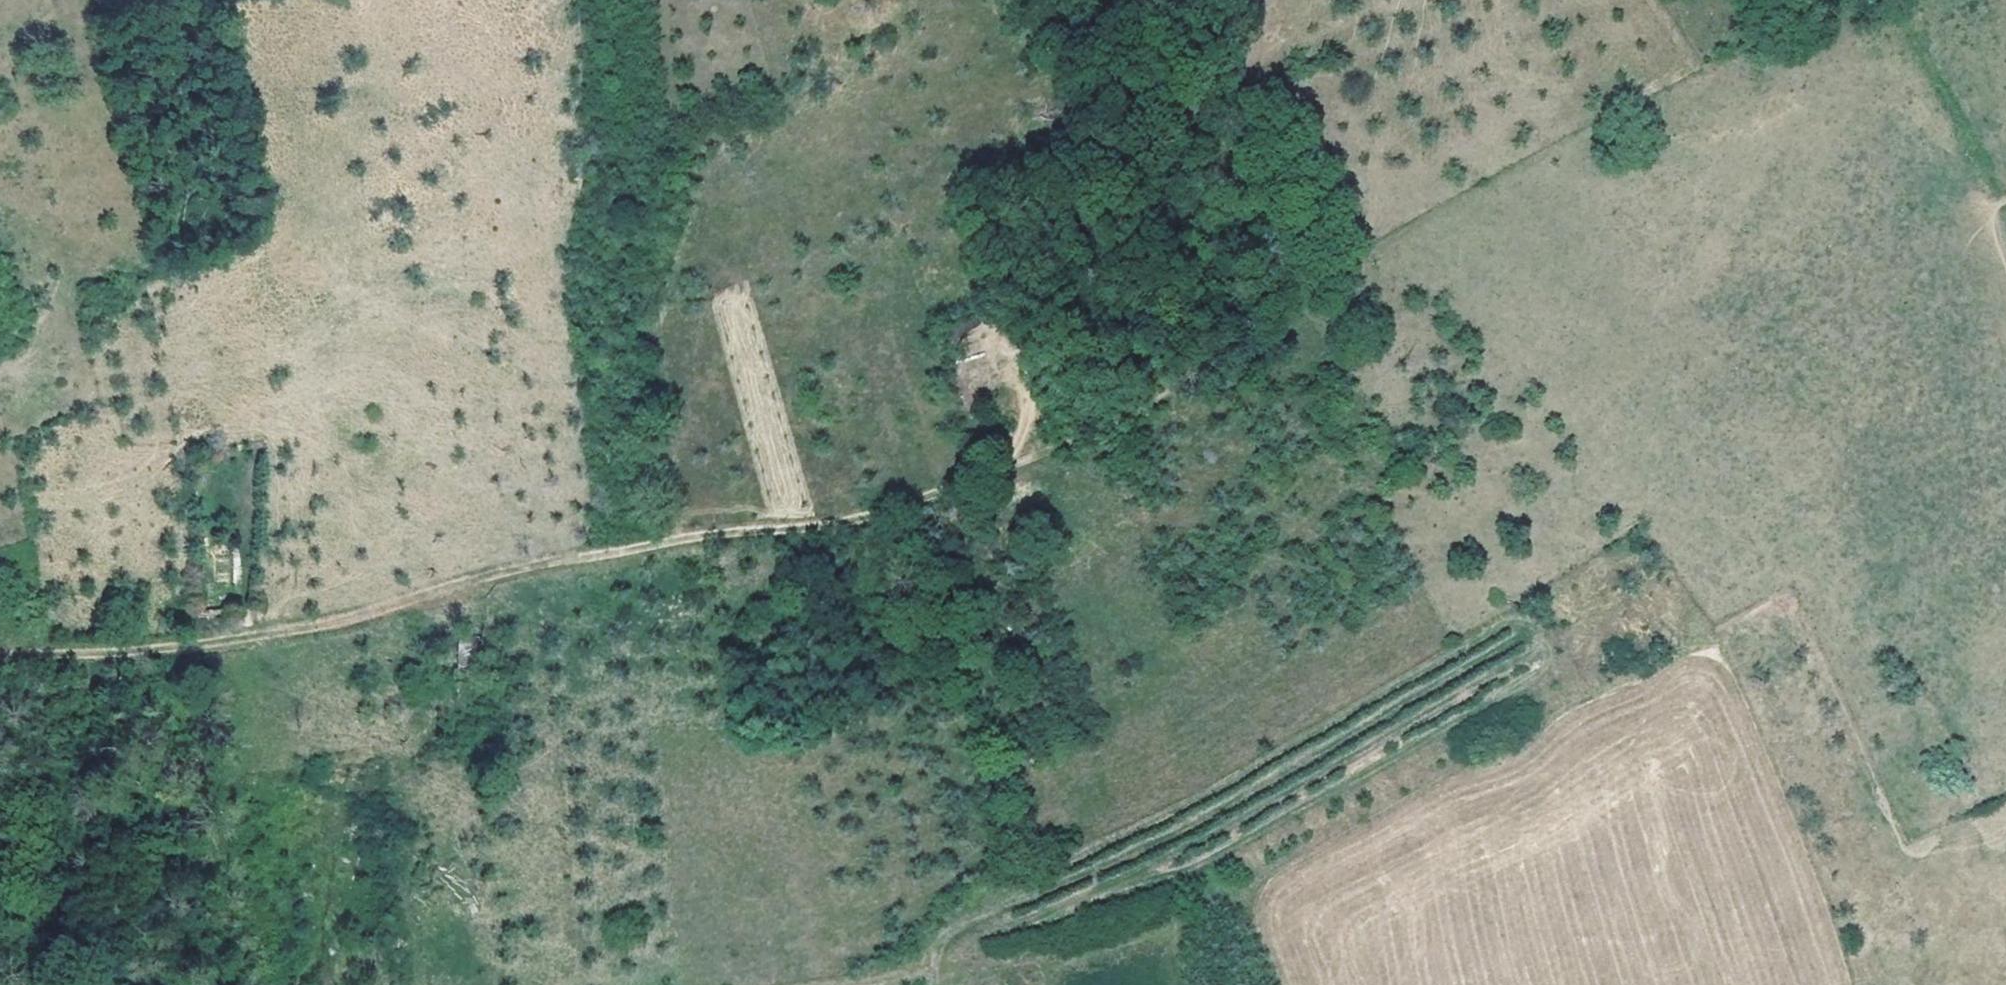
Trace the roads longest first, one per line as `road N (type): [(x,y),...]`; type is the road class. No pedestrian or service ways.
road 1 (track): [(1360,242),(1104,420),(839,529),(670,528),(253,618),(0,640)]
road 2 (track): [(1360,242),(1250,49),(1206,0)]

